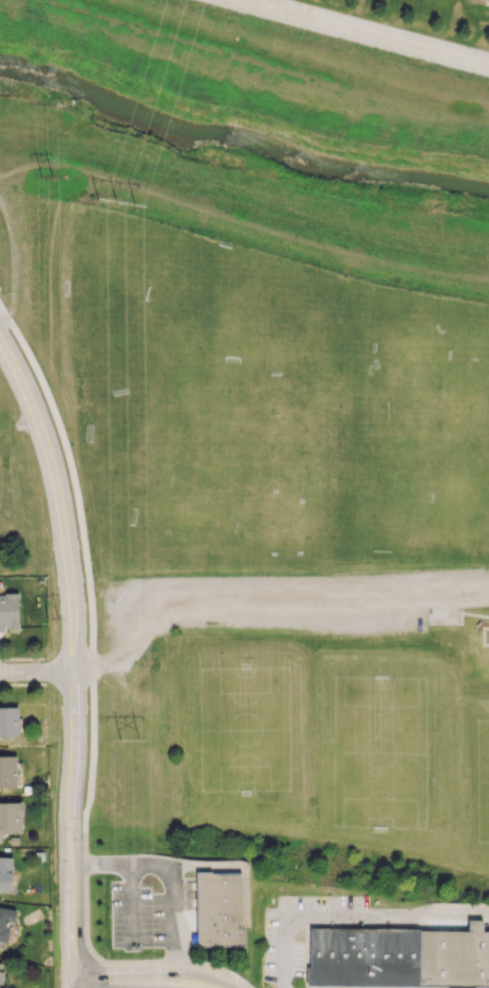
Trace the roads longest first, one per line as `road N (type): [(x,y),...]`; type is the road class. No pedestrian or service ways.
road 1 (residential): [(0,341),(46,445),(72,589),(72,987)]
road 2 (track): [(488,281),(385,265),(240,226),(92,172),(38,165),(0,179)]
road 3 (residential): [(242,0),(488,65)]
road 4 (residential): [(233,987),(200,974),(71,972)]

